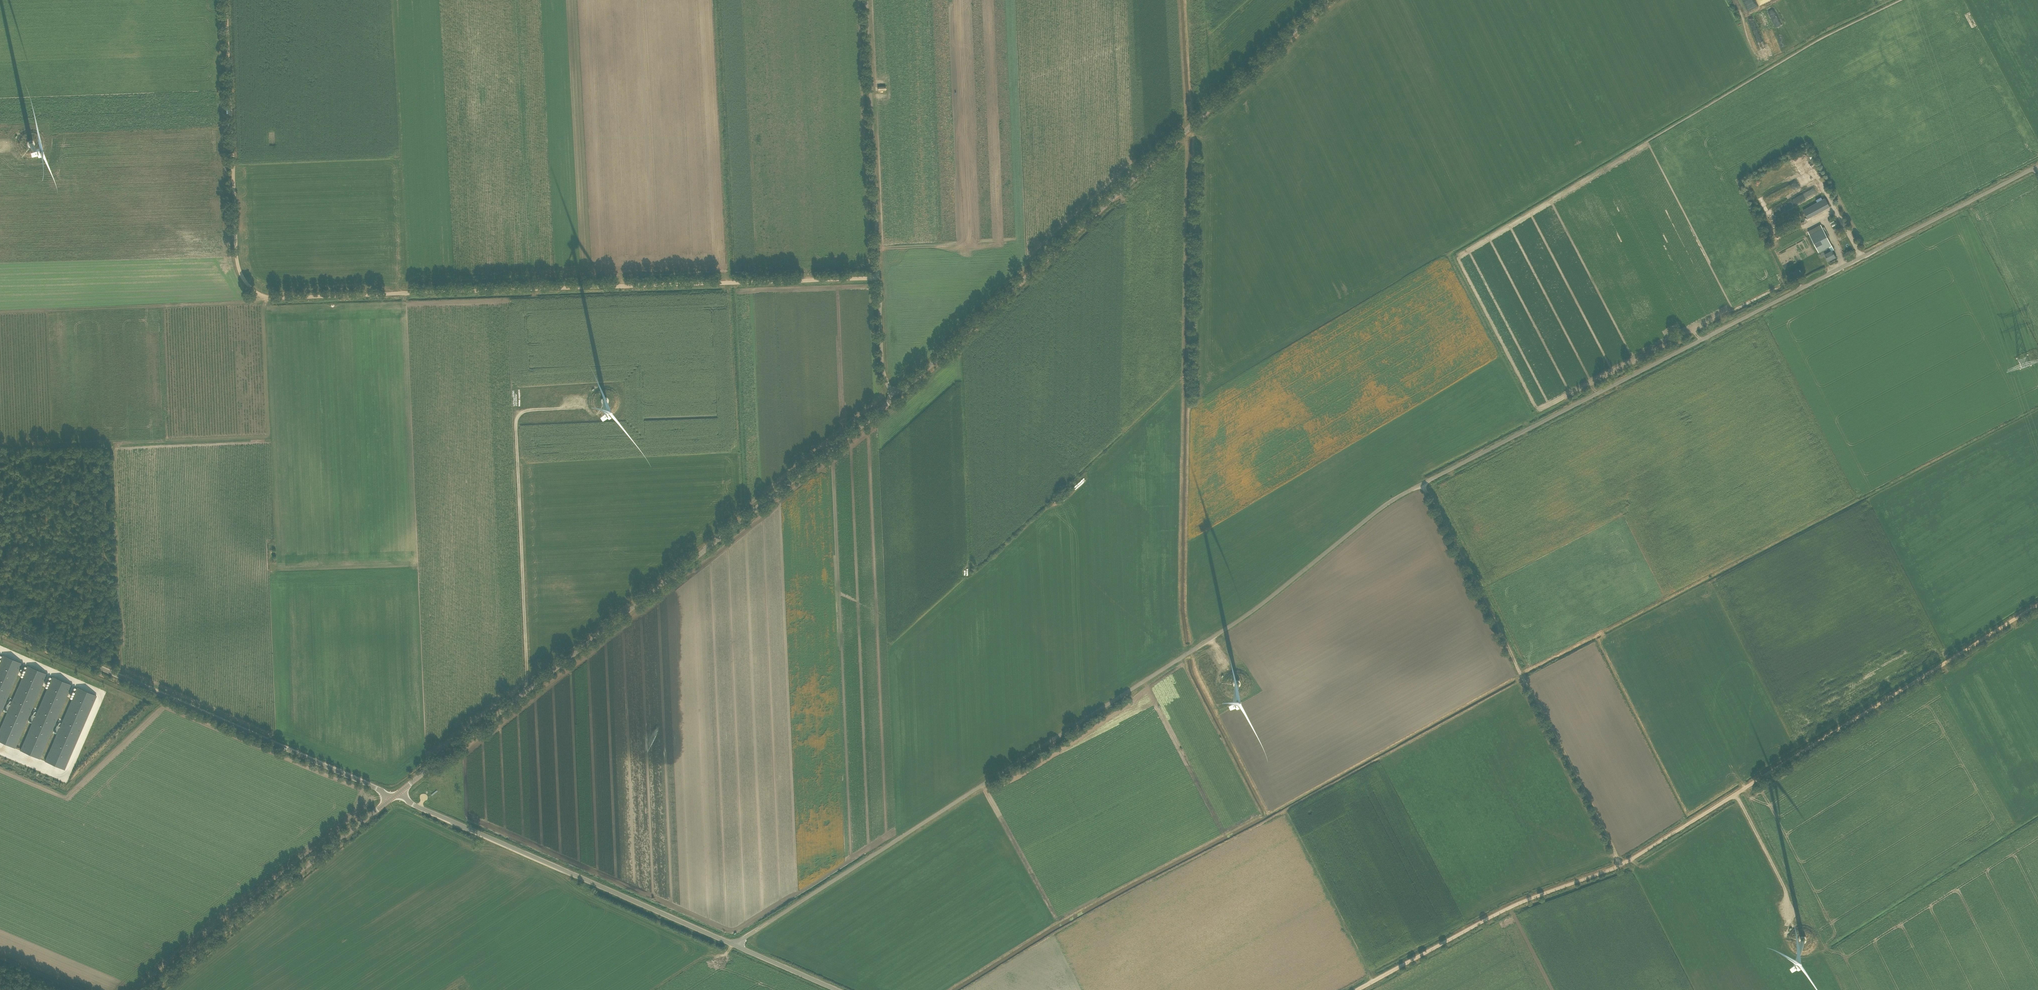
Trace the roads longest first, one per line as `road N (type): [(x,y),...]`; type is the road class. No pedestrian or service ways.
road 1 (unclassified): [(737,946),(1237,619),(1394,497),(2037,168)]
road 2 (track): [(226,0),(237,264),(257,293),(295,298),(879,278)]
road 3 (track): [(1361,989),(1545,895),(1623,865),(2037,606)]
road 4 (tertiary): [(401,791),(892,398)]
road 5 (tertiary): [(892,398),(1321,0)]
road 6 (track): [(1623,865),(1422,484)]
road 7 (unclassified): [(389,800),(0,626)]
road 8 (unclassified): [(892,398),(883,375),(867,0)]
road 9 (unclassified): [(737,946),(410,803),(401,791)]
road 10 (tertiary): [(152,989),(389,800)]
road 11 (track): [(271,298),(0,311)]

